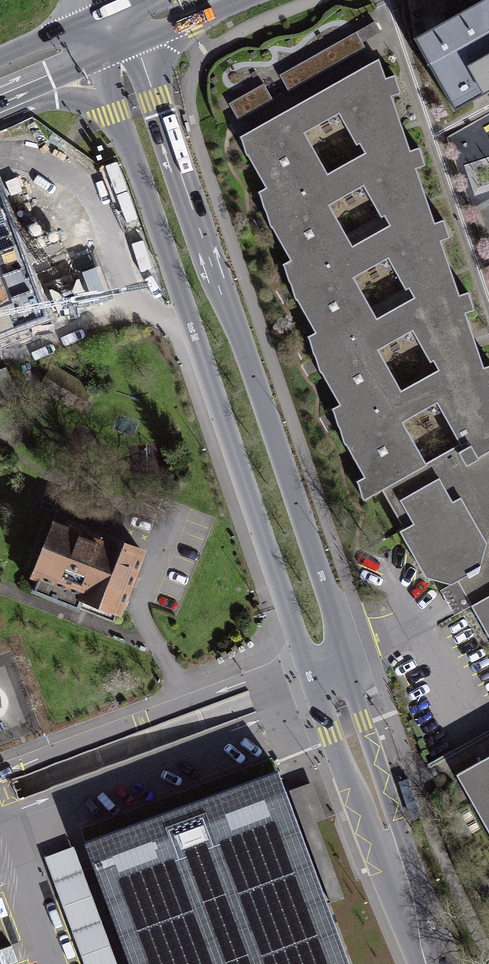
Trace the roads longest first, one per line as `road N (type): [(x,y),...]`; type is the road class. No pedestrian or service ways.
road 1 (residential): [(430,963),(115,36)]
road 2 (primary): [(115,36),(0,83)]

